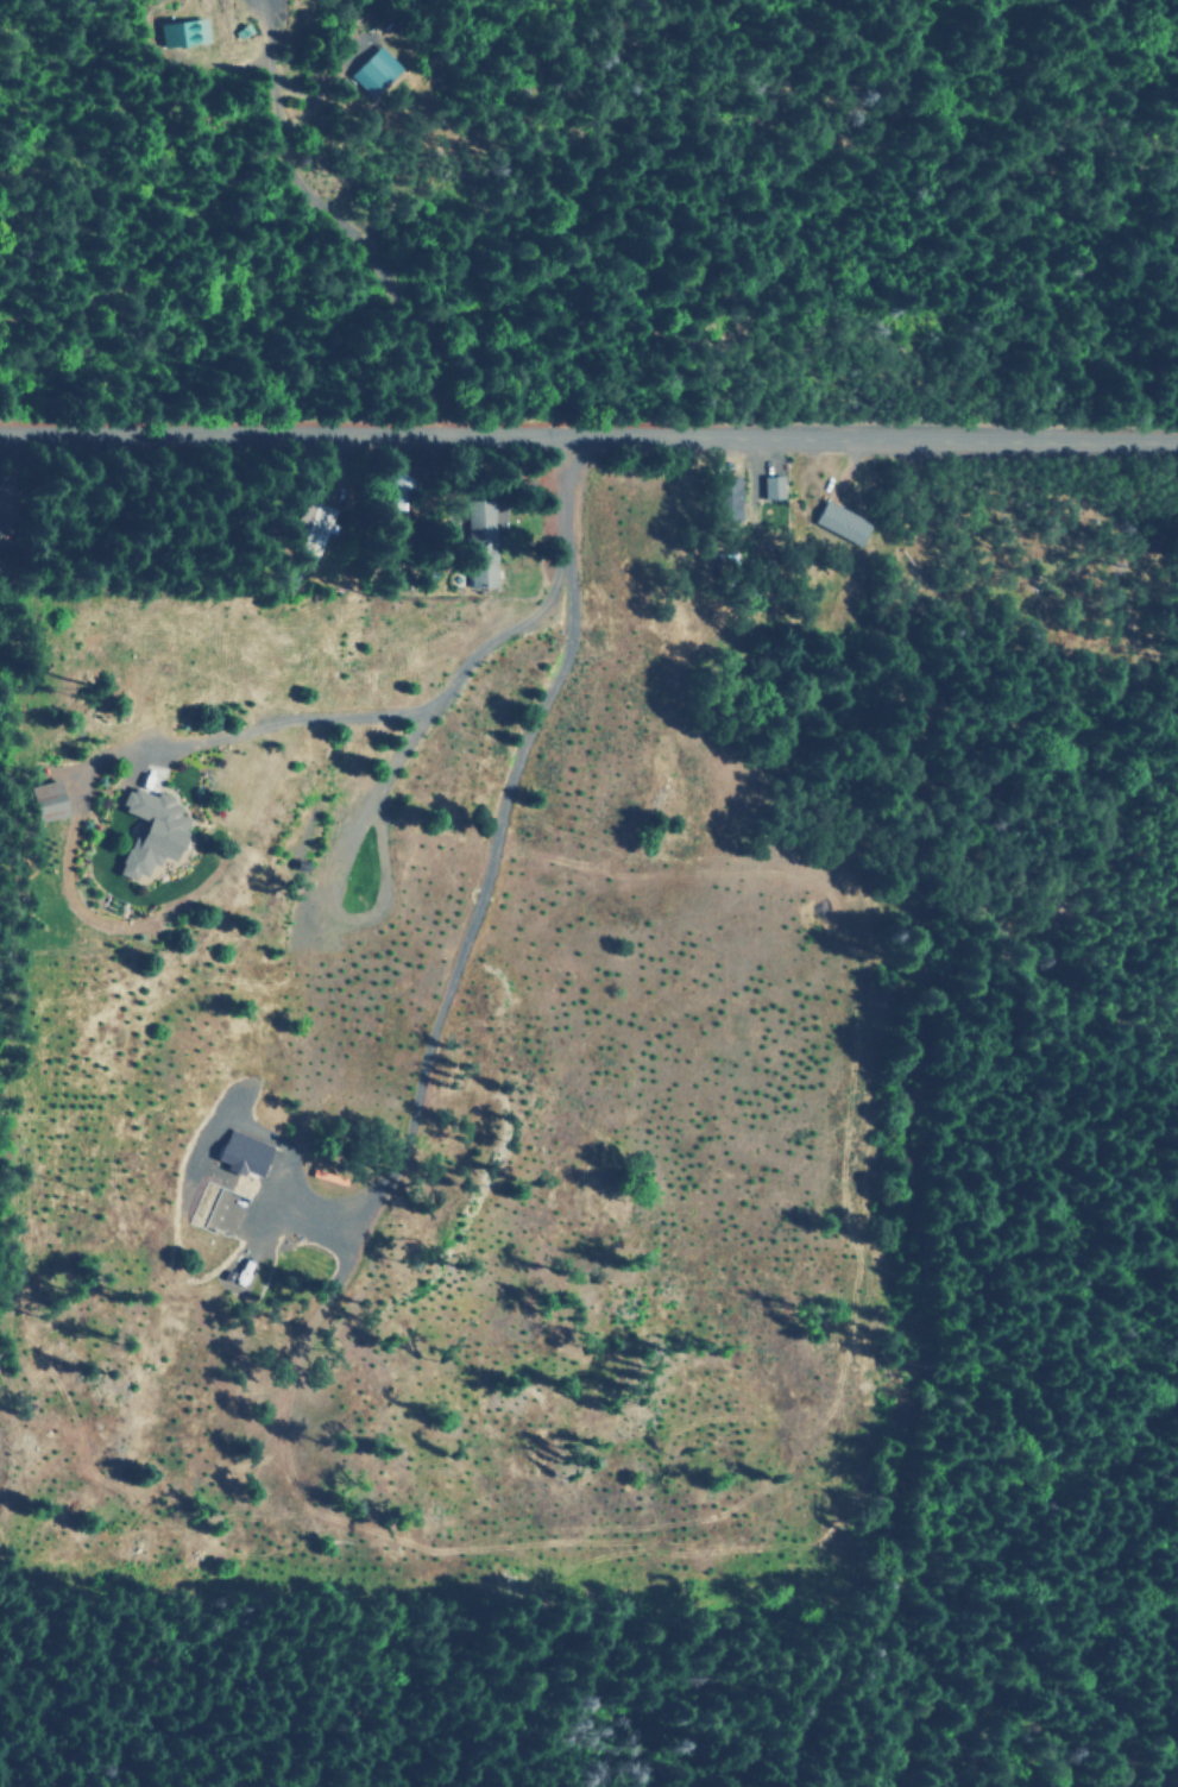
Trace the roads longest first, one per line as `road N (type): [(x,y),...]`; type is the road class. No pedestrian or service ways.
road 1 (residential): [(0,433),(567,430),(1177,441)]

